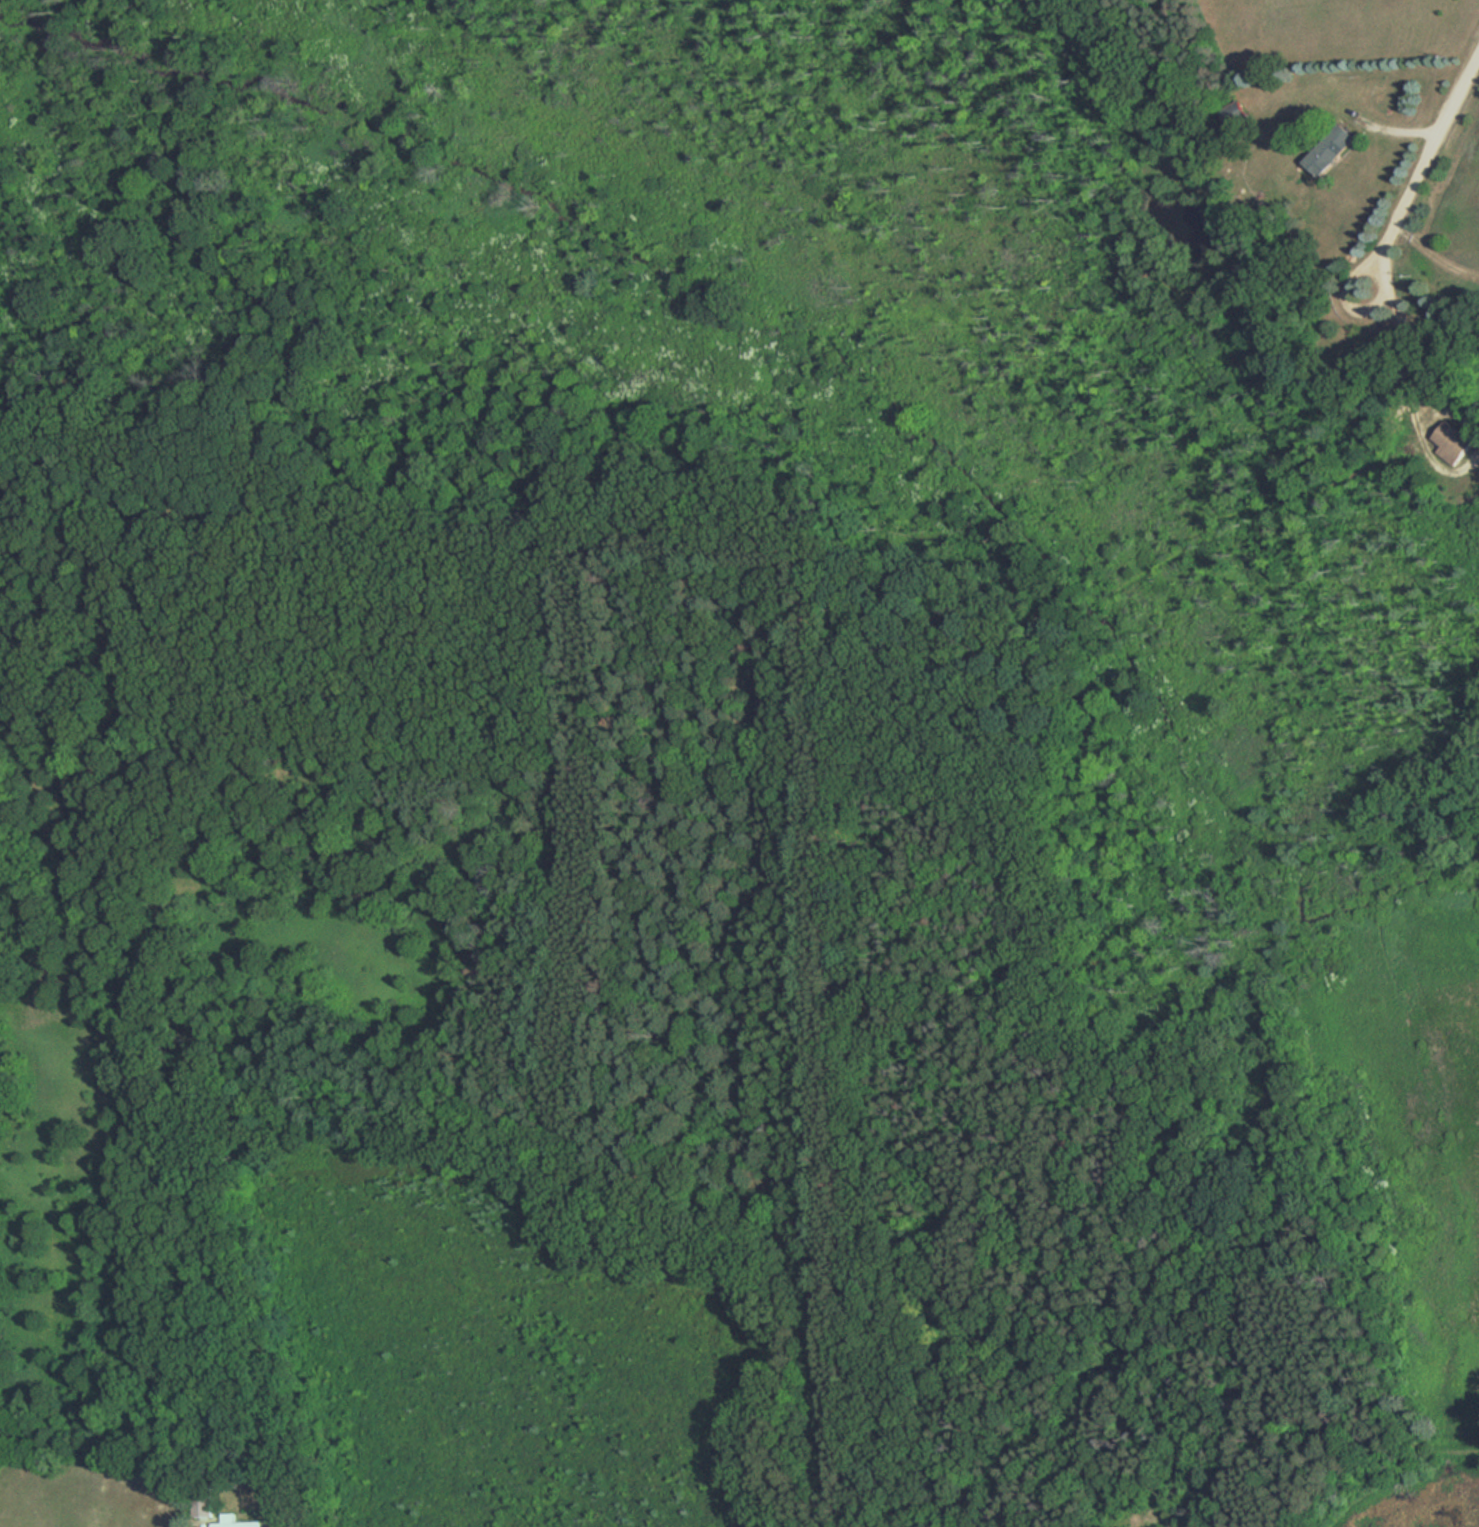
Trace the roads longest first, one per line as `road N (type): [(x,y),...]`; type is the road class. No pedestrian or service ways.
road 1 (residential): [(1359,282),(1478,44)]

